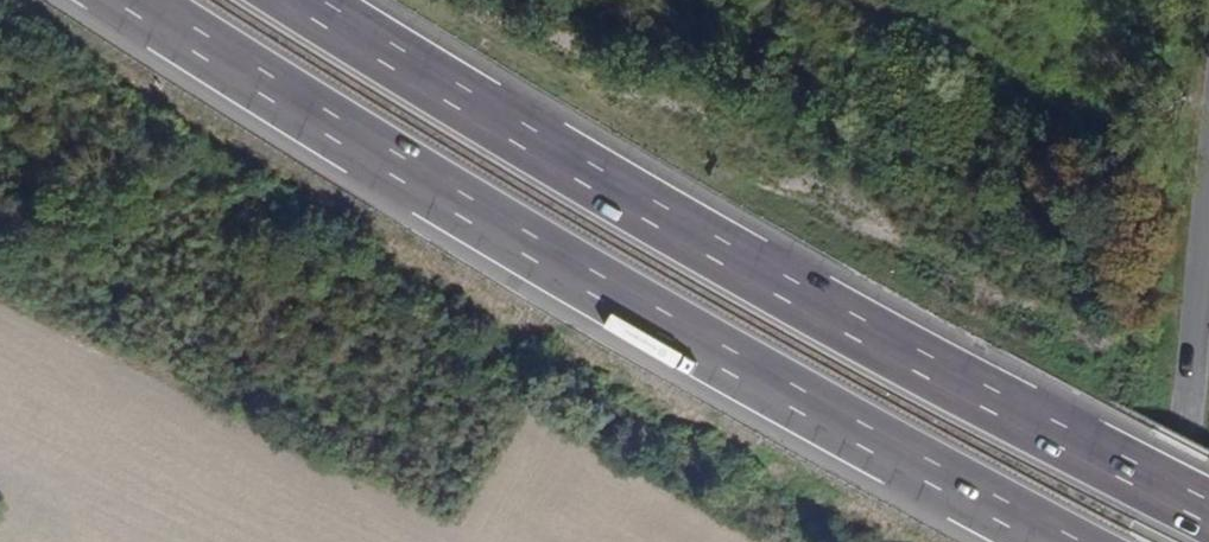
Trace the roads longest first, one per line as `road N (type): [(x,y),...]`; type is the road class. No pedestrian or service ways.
road 1 (motorway): [(123,0),(761,381),(1072,541)]
road 2 (motorway): [(1208,515),(798,295),(295,0)]
road 3 (tertiary): [(1173,541),(1208,263)]

